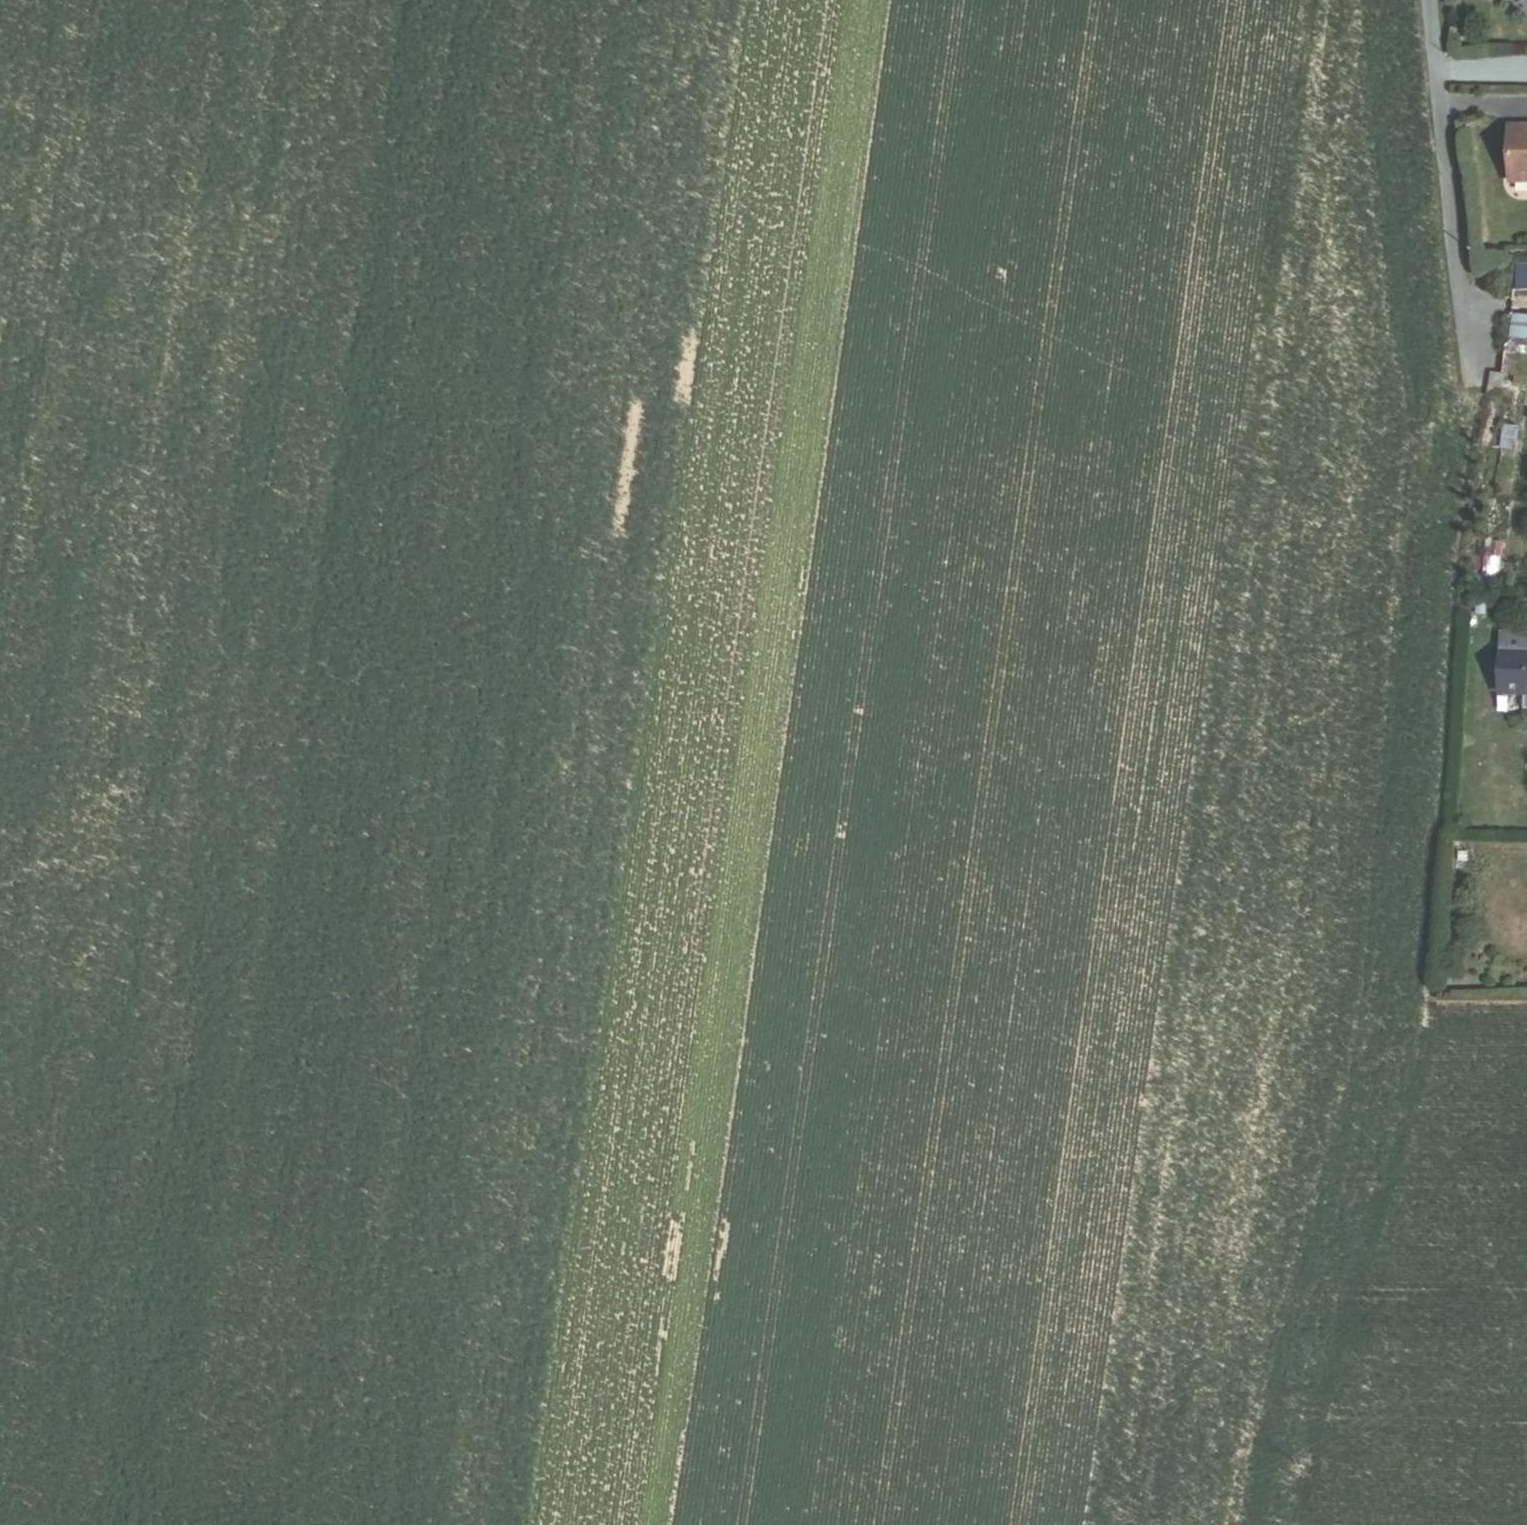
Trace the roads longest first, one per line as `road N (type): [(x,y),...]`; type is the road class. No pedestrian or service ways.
road 1 (residential): [(1468,413),(1454,415),(1435,268),(1424,0)]

